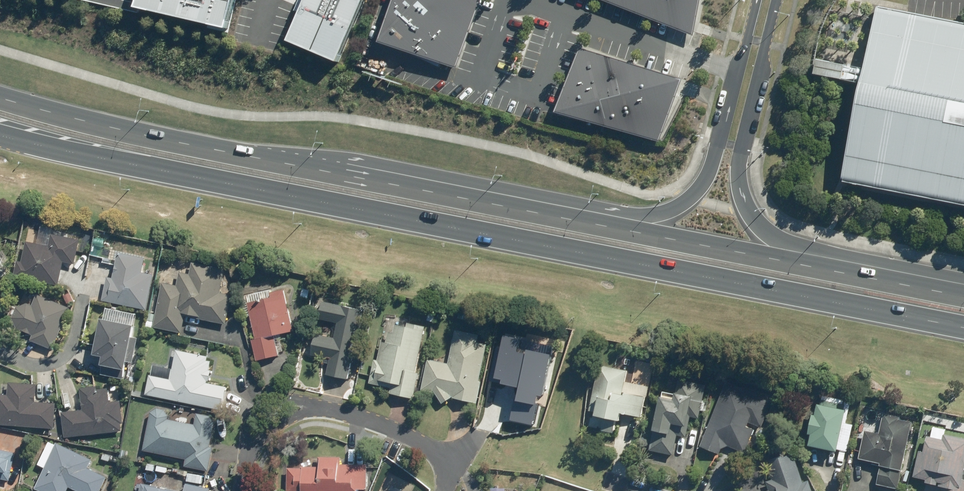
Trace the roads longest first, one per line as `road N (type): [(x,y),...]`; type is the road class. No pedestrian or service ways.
road 1 (primary): [(963,326),(256,190),(0,132)]
road 2 (primary): [(0,95),(164,139),(635,232)]
road 3 (tertiary): [(777,0),(740,184),(750,213),(807,266)]
road 4 (tertiary): [(635,232),(690,198),(712,167),(758,0)]
road 5 (primary): [(635,232),(807,266)]
road 6 (primary): [(807,266),(963,296)]
road 7 (residential): [(448,462),(402,433),(317,407)]

